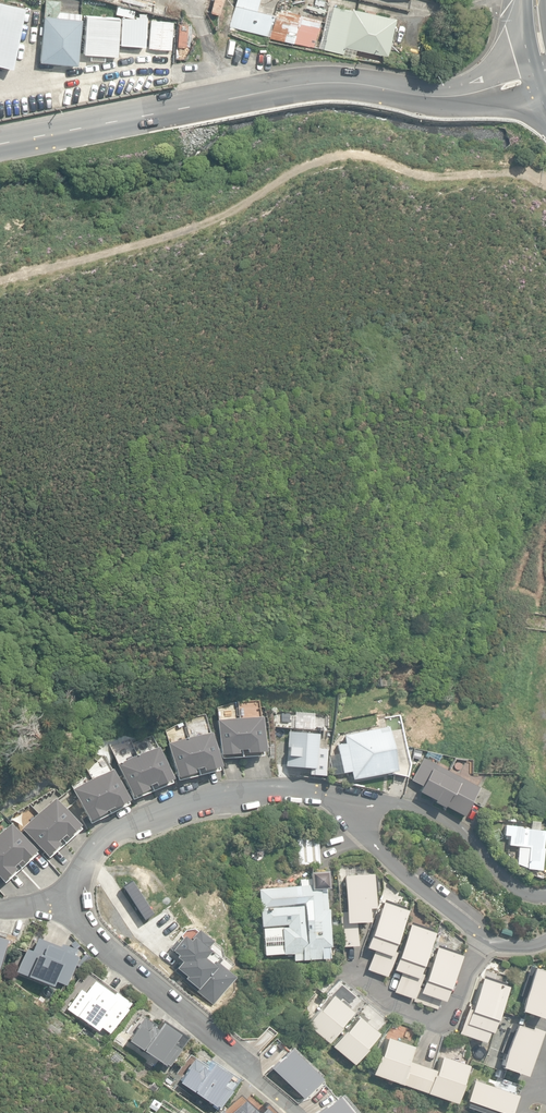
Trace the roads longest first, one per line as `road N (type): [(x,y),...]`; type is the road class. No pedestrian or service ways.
road 1 (residential): [(350,802),(279,789),(189,802),(100,843),(76,887),(78,919),(296,1112)]
road 2 (track): [(0,285),(124,253),(215,218),(328,155),(437,179),(545,174)]
road 3 (unclassified): [(540,70),(467,90),(317,84),(0,142)]
road 4 (residential): [(350,802),(363,835),(475,931),(513,947),(545,941)]
road 5 (residential): [(545,894),(504,881),(469,836),(424,809),(350,802)]

